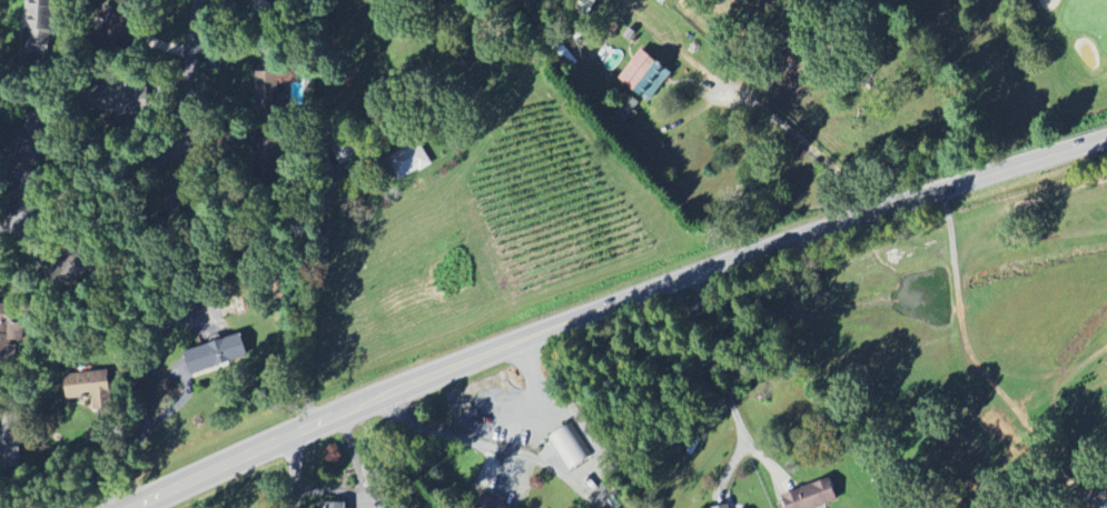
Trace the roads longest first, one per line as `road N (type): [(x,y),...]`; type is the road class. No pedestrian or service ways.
road 1 (primary): [(139,507),(284,440),(704,272),(1106,146)]
road 2 (residential): [(197,0),(184,149),(0,239)]

